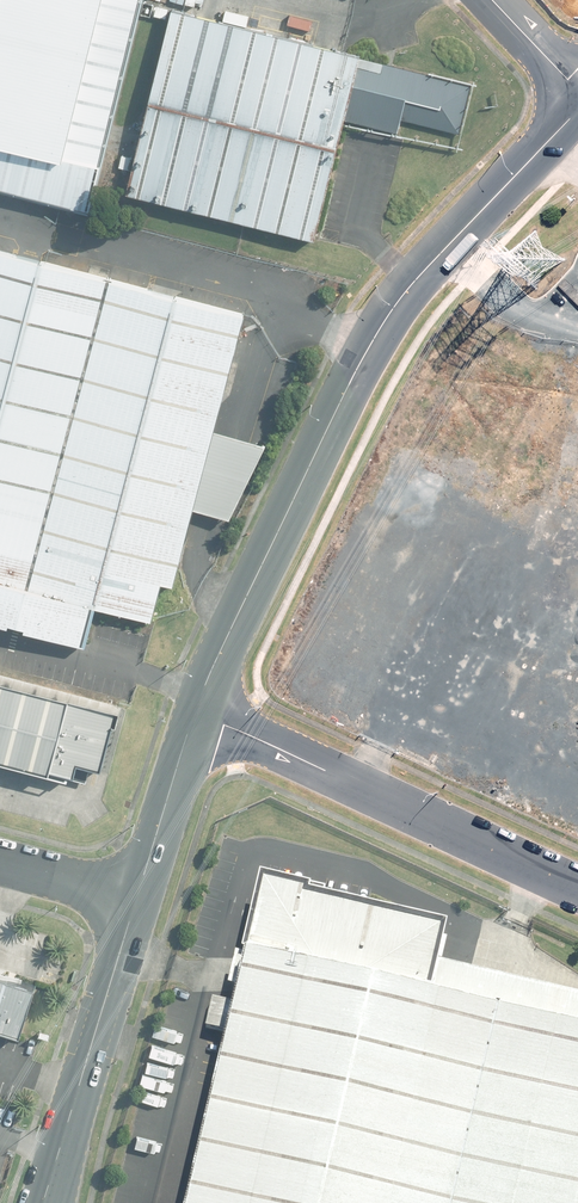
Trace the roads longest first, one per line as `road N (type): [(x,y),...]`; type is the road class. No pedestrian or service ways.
road 1 (secondary): [(577,100),(395,278),(217,644),(196,710)]
road 2 (unclassified): [(196,710),(577,886)]
road 3 (secondary): [(136,898),(42,1202)]
road 4 (secondary): [(196,710),(136,898)]
road 5 (unclassified): [(0,861),(136,898)]

